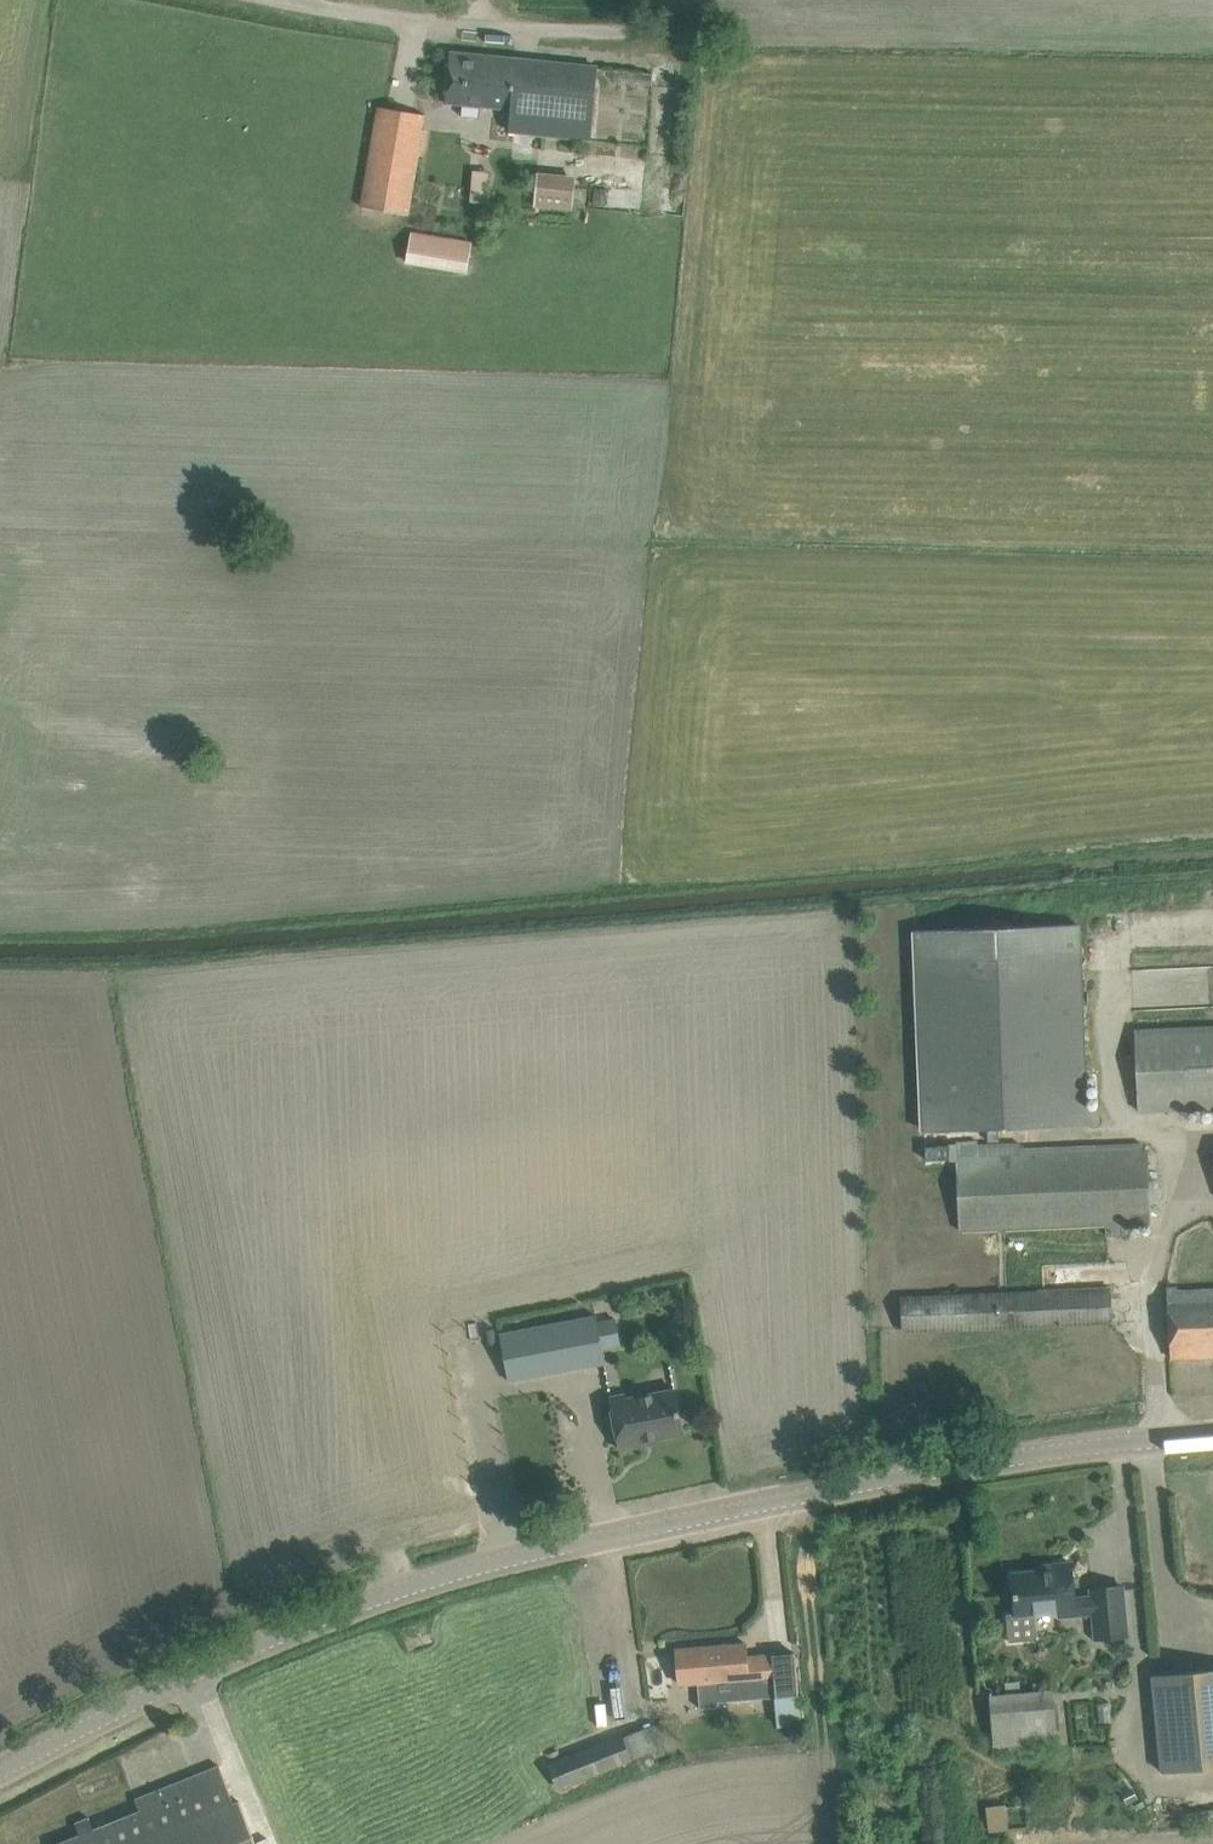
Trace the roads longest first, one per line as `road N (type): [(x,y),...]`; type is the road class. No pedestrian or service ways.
road 1 (unclassified): [(0,1771),(199,1671),(380,1598),(672,1524),(1035,1452),(1212,1436)]
road 2 (unclassified): [(627,31),(424,20),(288,0)]

